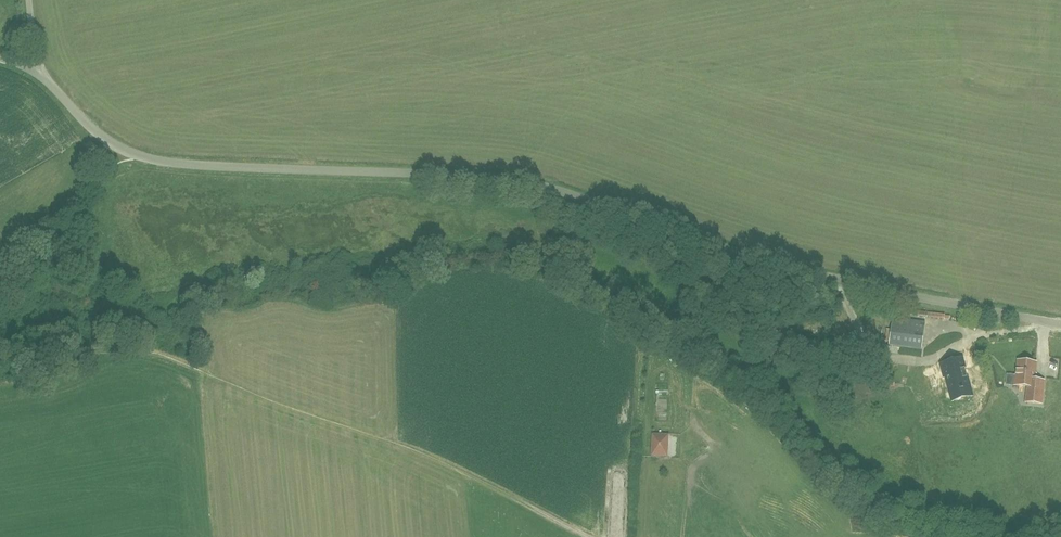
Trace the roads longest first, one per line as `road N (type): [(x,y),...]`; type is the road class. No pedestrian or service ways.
road 1 (unclassified): [(1060,324),(812,276),(523,181),(146,158),(106,141),(36,71)]
road 2 (track): [(583,536),(422,454),(134,351)]

